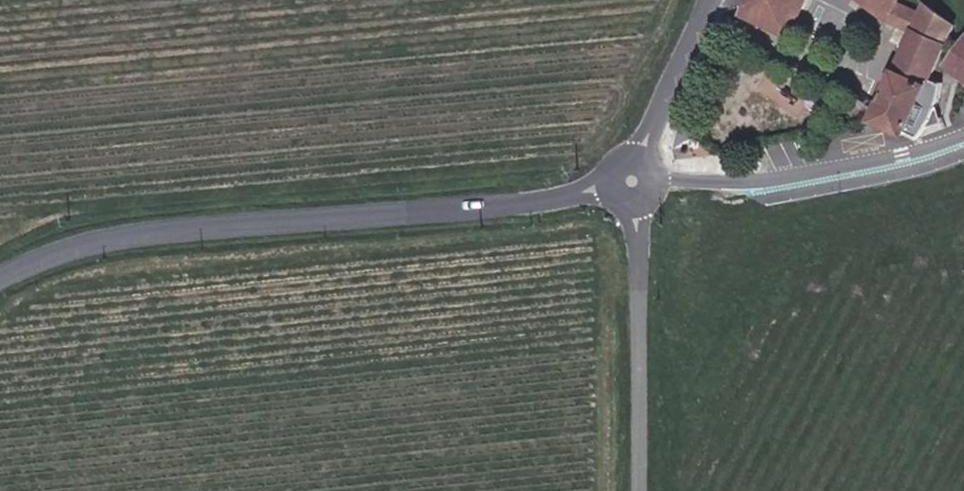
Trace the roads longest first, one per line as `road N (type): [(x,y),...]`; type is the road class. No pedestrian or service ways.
road 1 (tertiary): [(633,181),(528,199),(155,231),(88,243),(0,278)]
road 2 (unclassified): [(633,181),(763,184),(963,137)]
road 3 (unclassified): [(633,181),(646,490)]
road 4 (tertiary): [(712,0),(633,181)]

